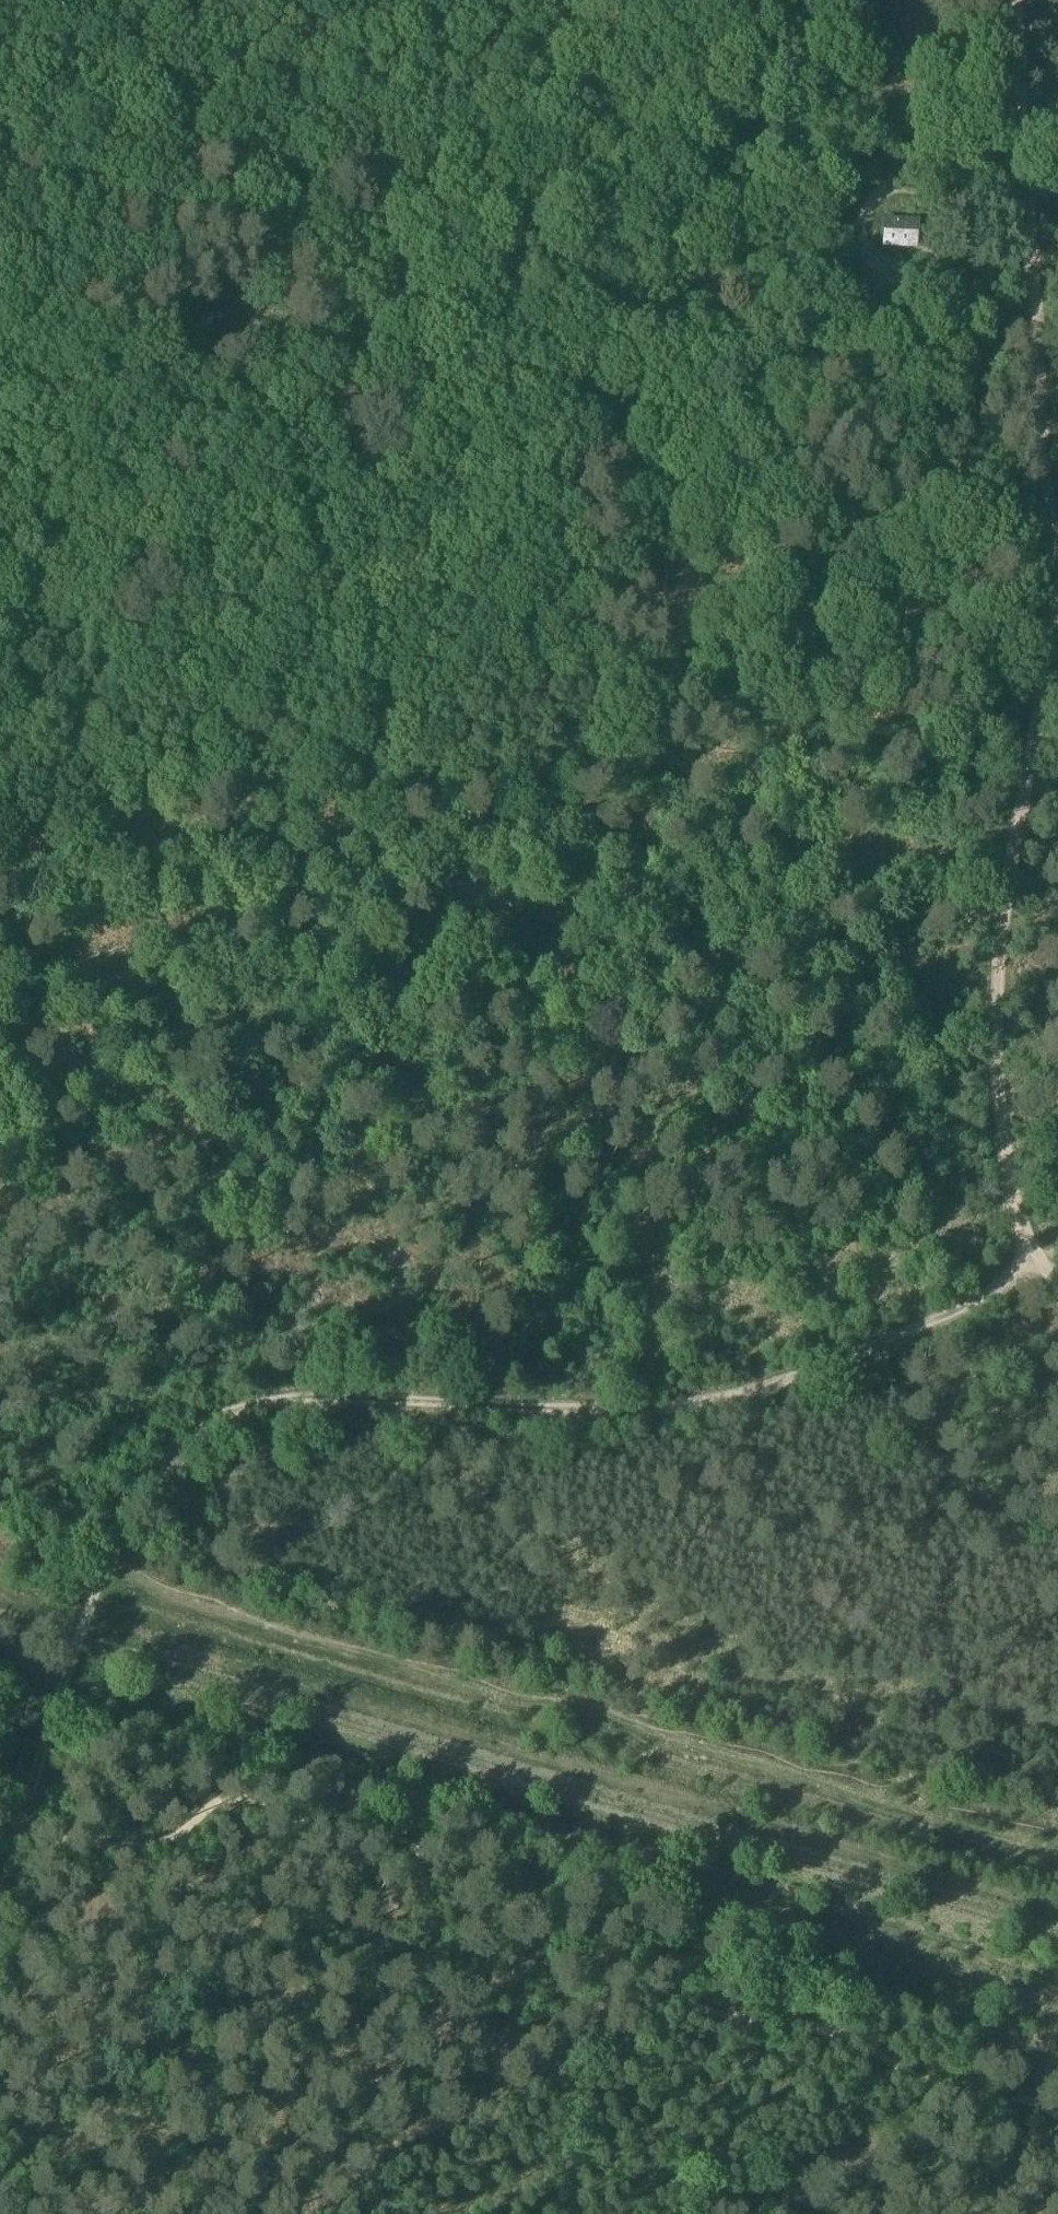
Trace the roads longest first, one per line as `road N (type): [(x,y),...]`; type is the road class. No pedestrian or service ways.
road 1 (track): [(58,1697),(106,1556),(201,1440),(289,1411),(354,1408),(609,1423),(706,1415),(789,1393),(941,1334),(1057,1259)]
road 2 (track): [(1057,1278),(1030,1228),(1015,1166),(1006,1032),(1014,909),(1057,670)]
road 3 (track): [(1025,0),(1057,518)]
road 4 (track): [(0,1894),(58,1697)]

